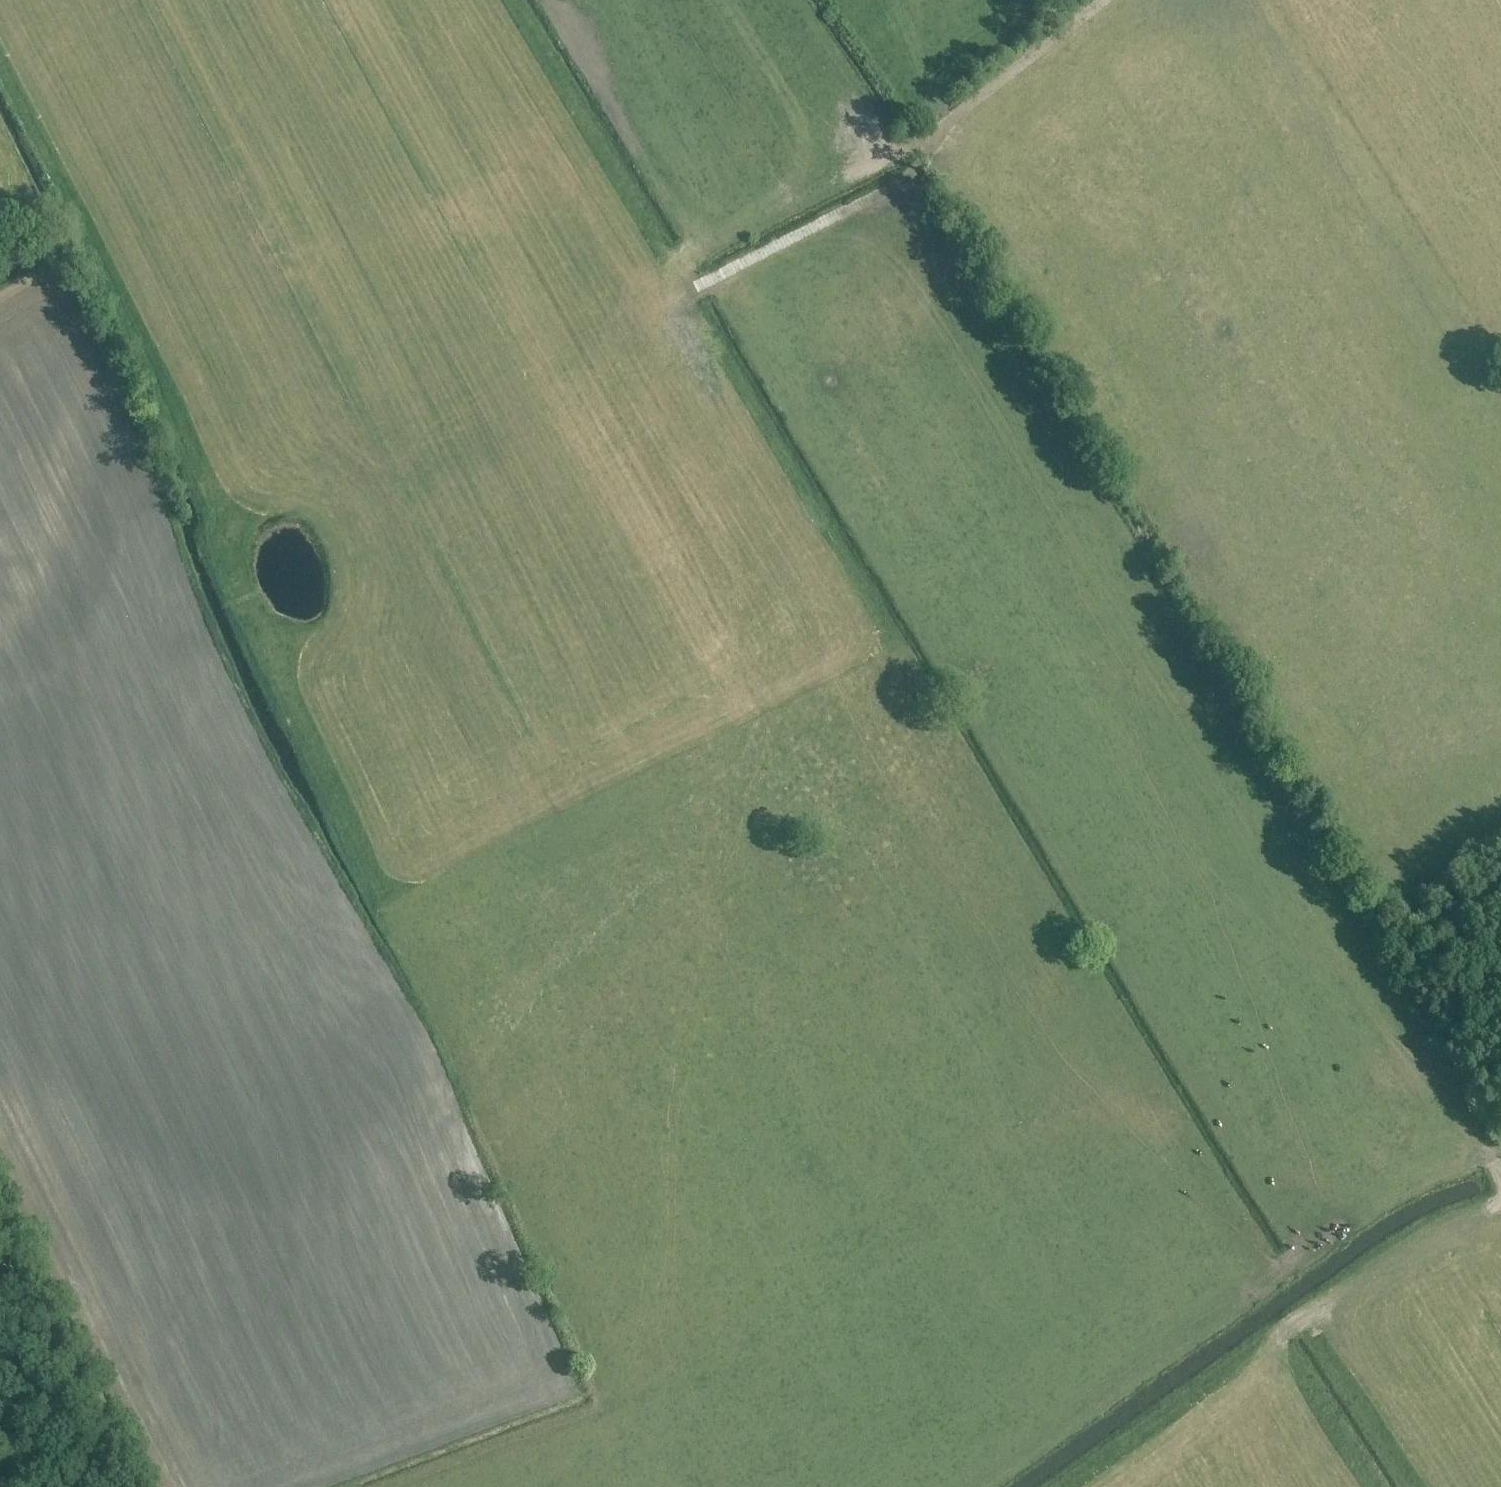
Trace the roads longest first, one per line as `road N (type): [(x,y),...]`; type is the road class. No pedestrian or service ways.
road 1 (track): [(1102,0),(941,127),(906,182),(688,292)]

